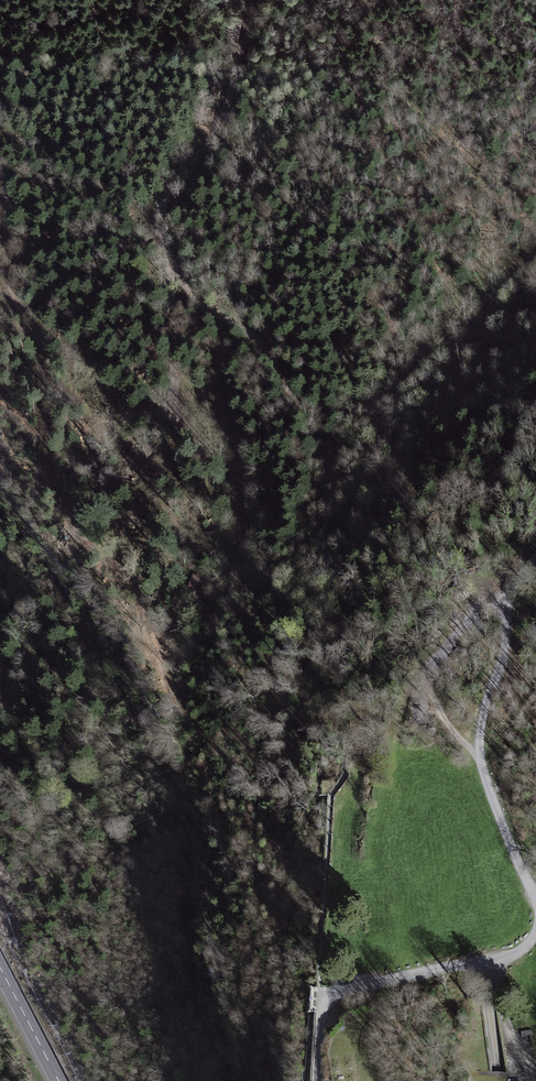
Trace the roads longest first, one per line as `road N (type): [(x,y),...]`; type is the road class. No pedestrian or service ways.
road 1 (residential): [(319,1080),(322,1011),(330,998),(499,959),(531,940),(535,924)]
road 2 (track): [(251,0),(241,66),(155,245),(179,273)]
road 3 (track): [(357,408),(444,356),(535,256)]
road 4 (track): [(357,408),(284,375),(247,324),(179,273)]
road 5 (secondary): [(0,961),(60,1080)]

